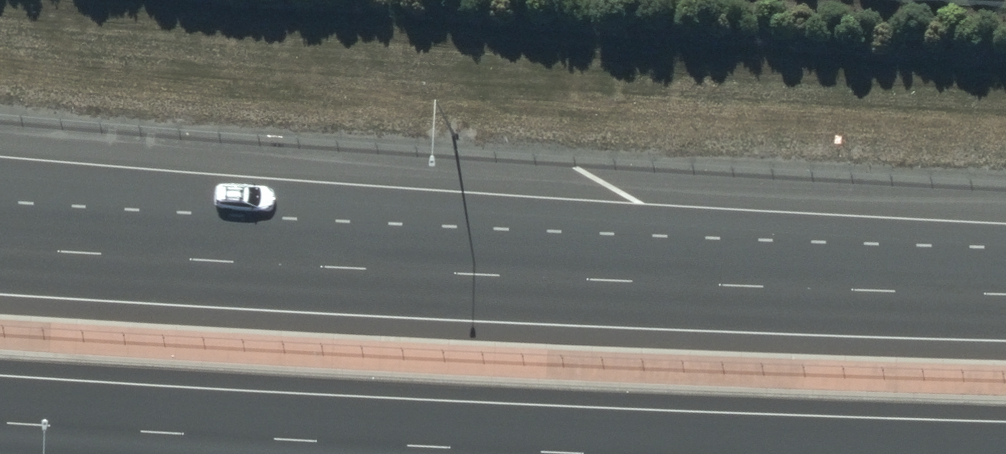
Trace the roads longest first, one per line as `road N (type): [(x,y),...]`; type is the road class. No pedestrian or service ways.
road 1 (motorway): [(608,453),(0,421)]
road 2 (motorway): [(0,214),(558,278)]
road 3 (motorway): [(0,247),(558,278)]
road 4 (motorway): [(558,278),(1005,295)]

